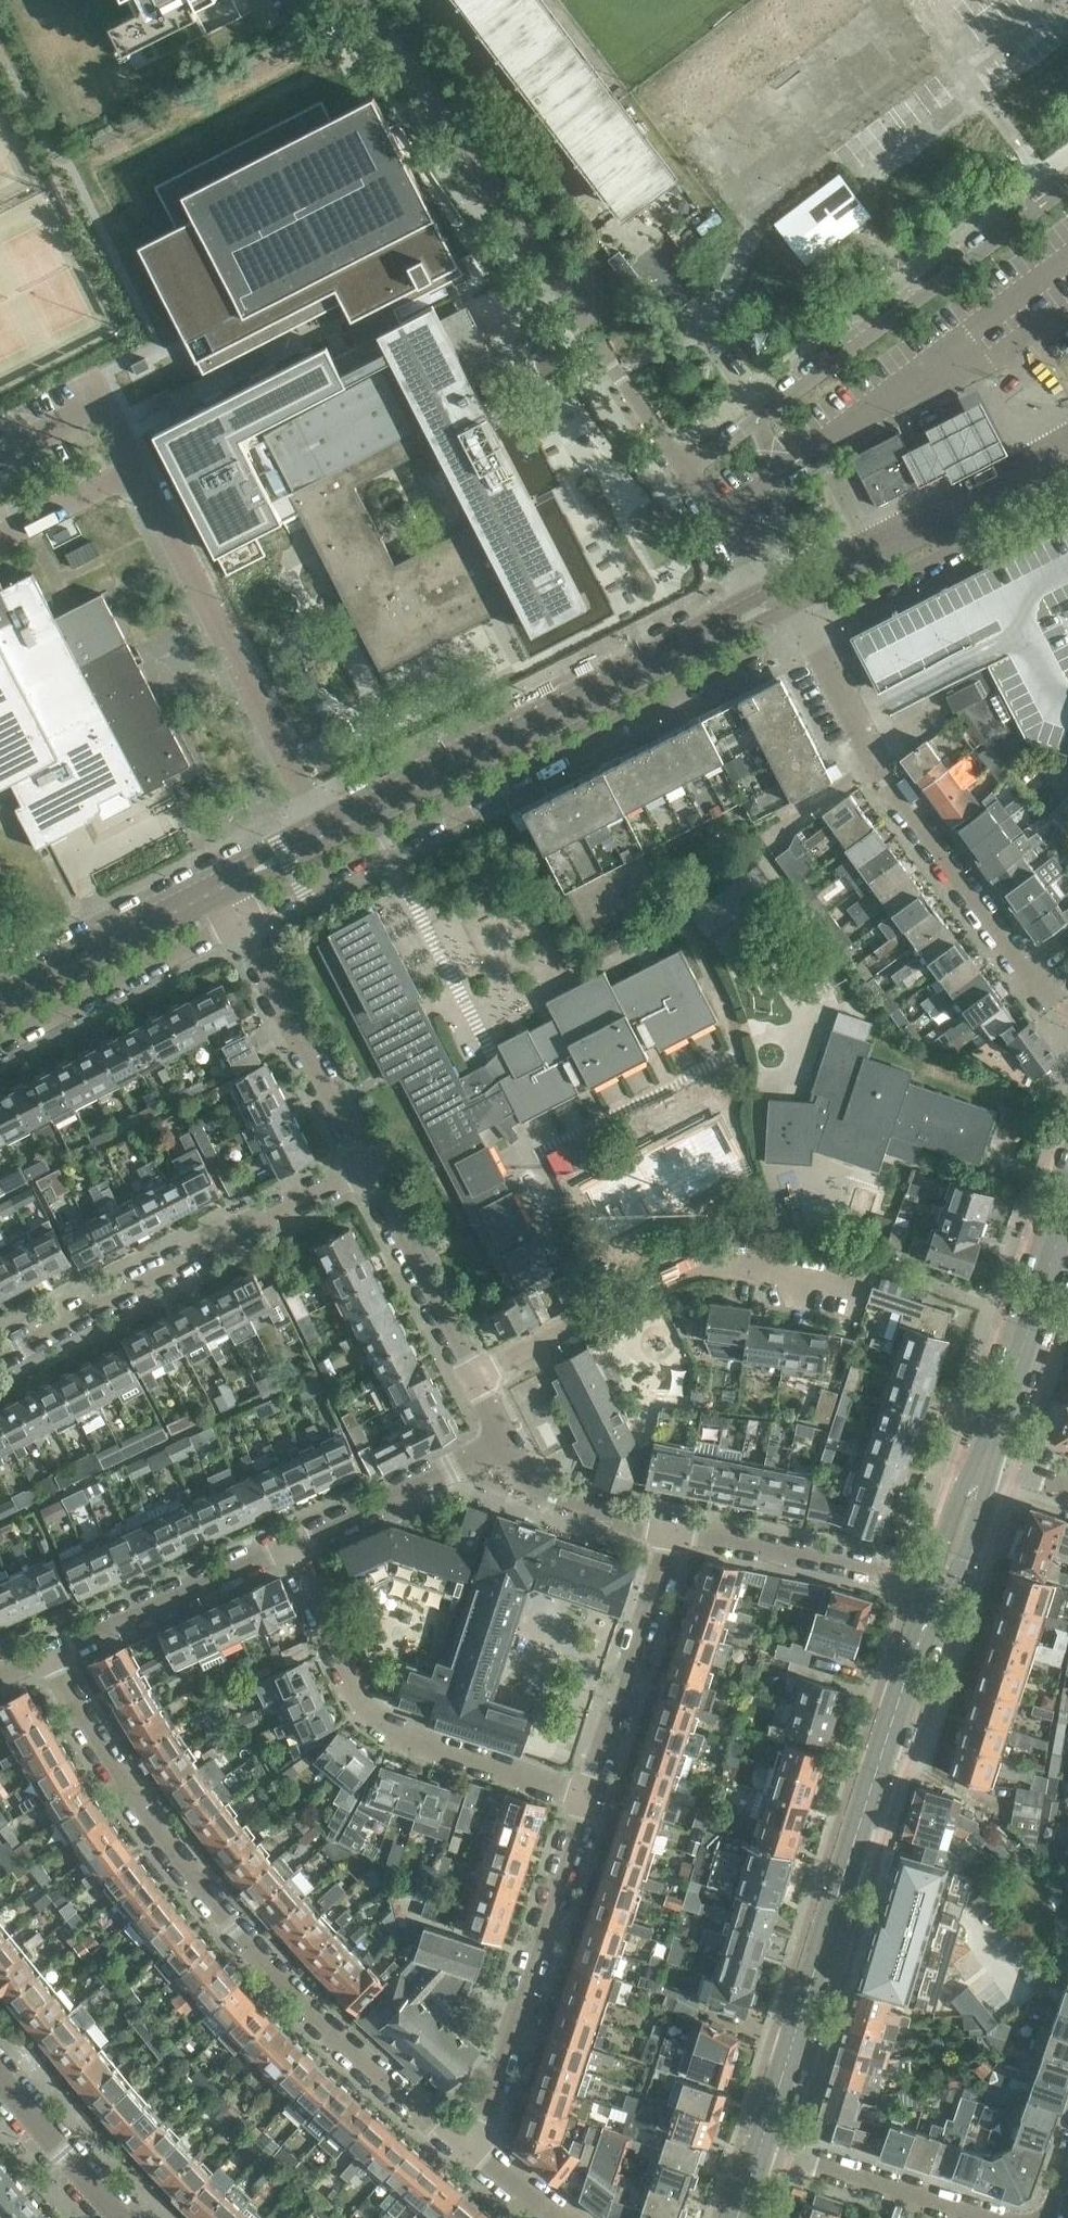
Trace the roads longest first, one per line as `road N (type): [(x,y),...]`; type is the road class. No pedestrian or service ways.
road 1 (residential): [(796,595),(716,520),(363,0)]
road 2 (residential): [(460,2145),(327,2030),(230,1927),(116,1778),(48,1653)]
road 3 (tertiary): [(796,595),(221,891)]
road 4 (residential): [(239,923),(810,627)]
road 5 (residential): [(584,1795),(406,1739),(374,1720),(287,1543)]
road 6 (residential): [(0,1350),(365,1166)]
road 7 (residential): [(475,1377),(715,1259),(852,1283)]
road 8 (residential): [(460,2145),(480,2120),(584,1795)]
road 9 (residential): [(1056,1004),(875,760)]
road 10 (secondary): [(768,2146),(841,1905),(845,1869)]
road 11 (secondary): [(845,1869),(827,1901),(754,2141)]
road 12 (residential): [(584,1795),(671,1532)]
road 13 (residential): [(365,1166),(239,923)]
road 14 (secondary): [(984,1460),(1067,1205)]
road 15 (residential): [(0,1043),(239,923)]
road 16 (residential): [(48,1653),(287,1543)]
road 17 (tertiary): [(221,891),(0,1004)]
road 18 (secondary): [(901,1691),(952,1582),(985,1488),(984,1460)]
road 19 (secondary): [(984,1460),(966,1481),(929,1578),(901,1691)]
road 20 (residential): [(287,1543),(508,1441)]
road 21 (residential): [(475,1377),(365,1166)]
road 22 (residential): [(977,2217),(768,2146)]
road 23 (residential): [(810,627),(959,548),(975,501)]
road 24 (residential): [(883,1570),(671,1532)]
road 25 (tertiary): [(796,595),(975,501)]
road 26 (residential): [(671,1532),(533,1489),(508,1441)]
road 27 (secondary): [(845,1869),(901,1691)]
road 28 (residential): [(121,2217),(0,2077)]
road 29 (residential): [(875,760),(810,627)]
road 30 (residential): [(767,846),(875,760)]
road 31 (residential): [(555,2217),(460,2145)]

